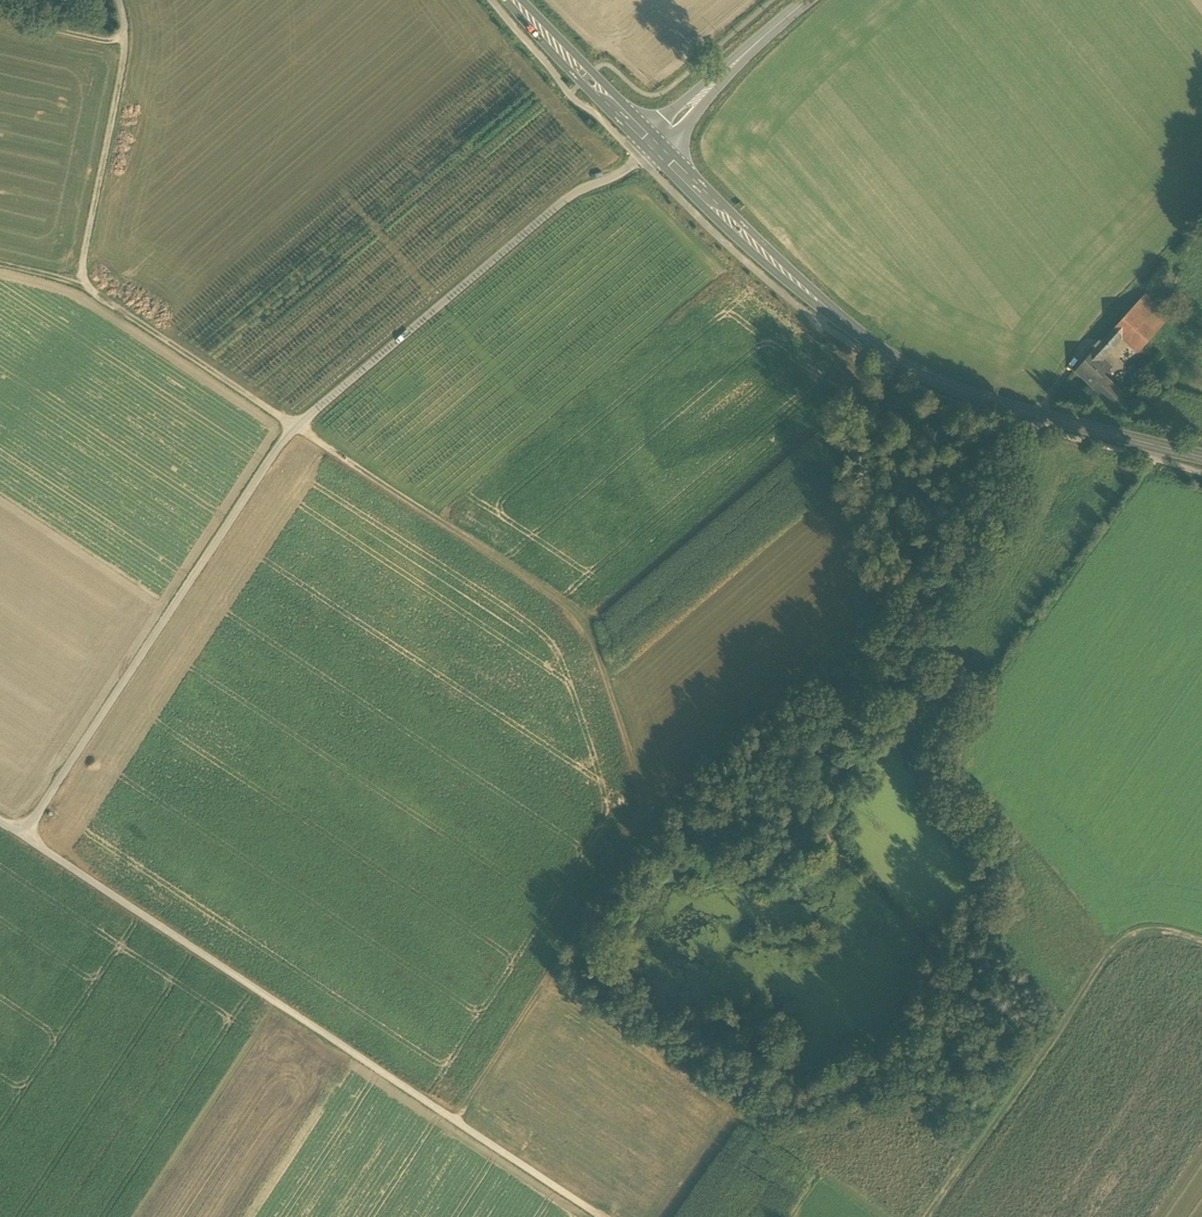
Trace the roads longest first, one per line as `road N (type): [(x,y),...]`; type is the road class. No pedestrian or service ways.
road 1 (track): [(24,835),(287,439),(570,195),(635,165),(650,142)]
road 2 (track): [(652,834),(579,614),(76,282),(0,264)]
road 3 (track): [(599,1216),(24,835)]
road 4 (secondary): [(1201,457),(964,392),(896,360),(831,312),(650,142)]
road 5 (track): [(925,1216),(1133,918),(1201,944)]
road 6 (track): [(1035,414),(1014,465),(976,512),(795,699),(762,722)]
road 7 (track): [(896,360),(588,623)]
road 8 (track): [(76,282),(126,46),(0,18)]
road 9 (track): [(456,1120),(652,834)]
road 10 (track): [(1035,414),(1201,217)]
road 11 (secondary): [(650,142),(806,0)]
road 12 (secondary): [(650,142),(512,0)]

